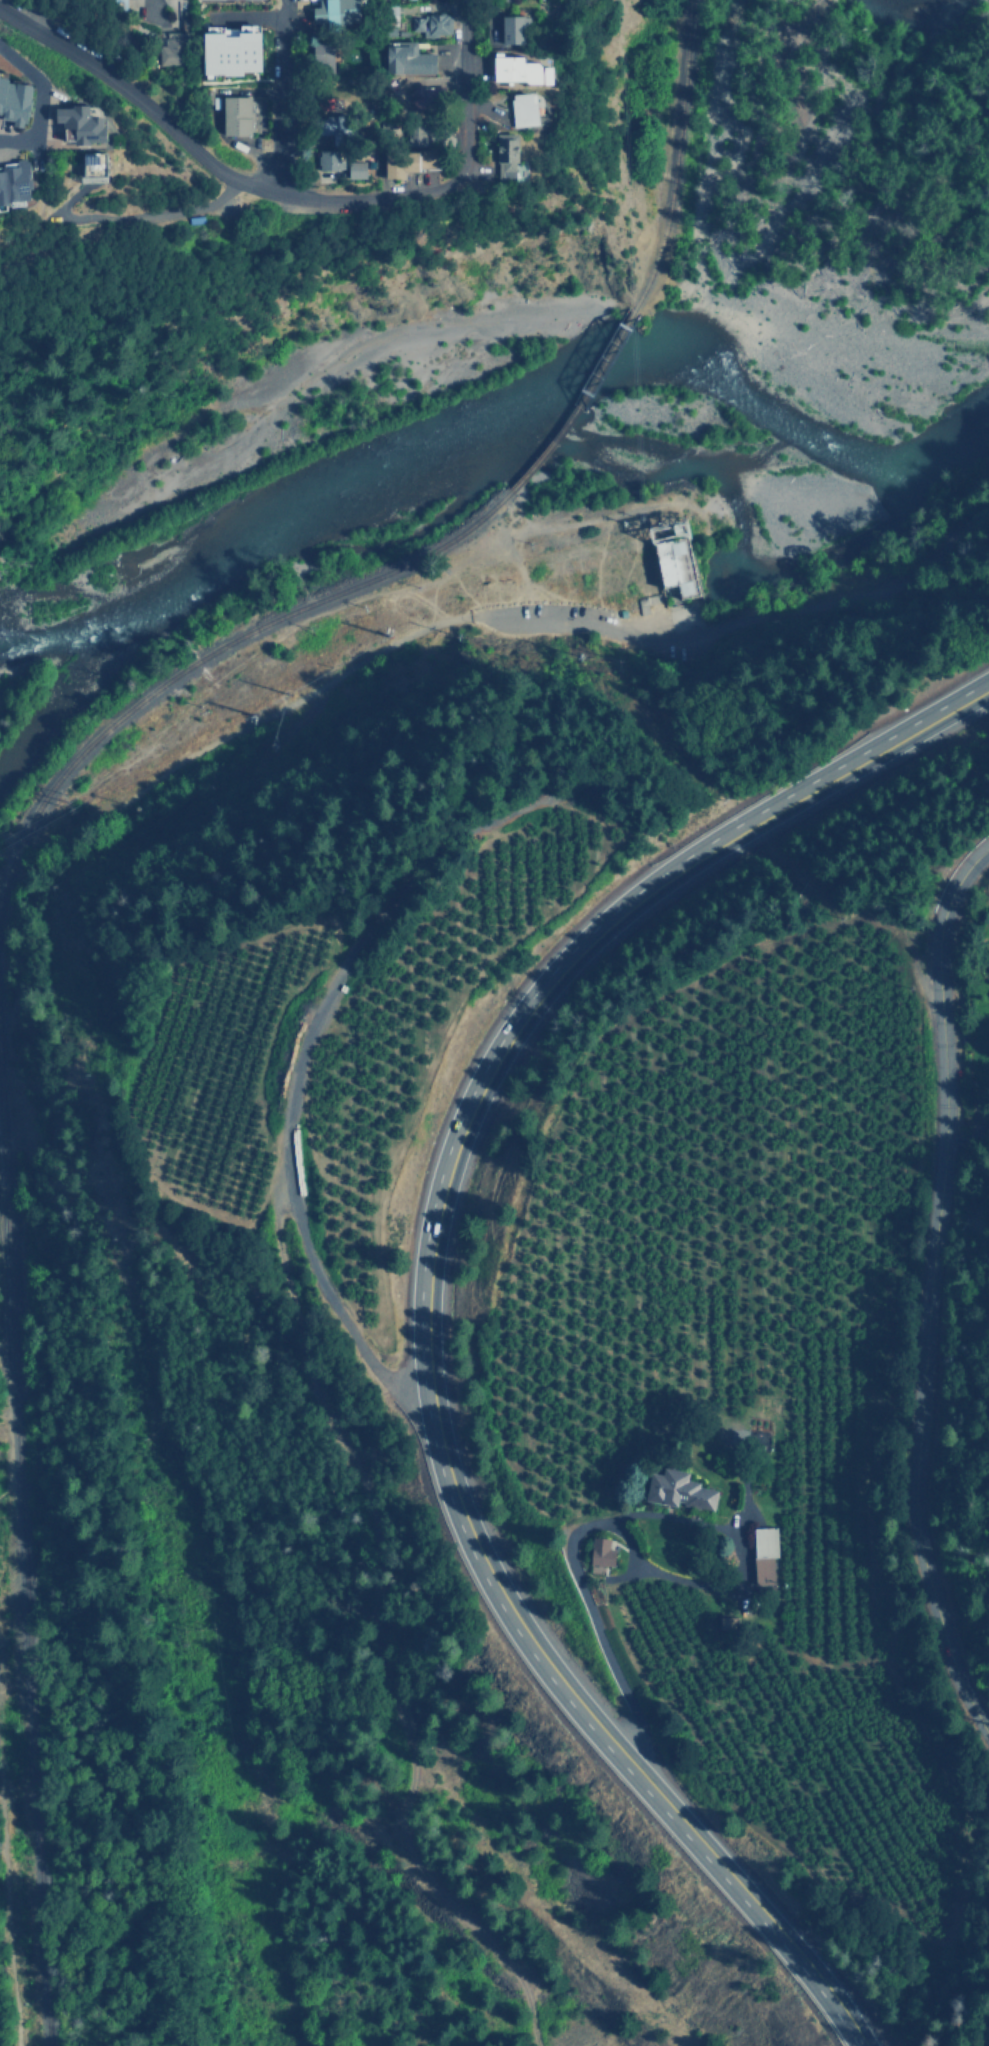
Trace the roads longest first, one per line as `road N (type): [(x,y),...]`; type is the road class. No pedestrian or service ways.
road 1 (primary): [(865,2045),(837,2002),(548,1666),(503,1599),(439,1448),(423,1354),(429,1240),(453,1145),(480,1085),(559,969),(666,879),(756,818),(988,687)]
road 2 (tertiary): [(988,1738),(952,1662),(918,1537),(915,1433),(938,1153),(937,931),(946,899),(988,844)]
road 3 (track): [(430,1404),(394,1384),(361,1348),(316,1279),(290,1176),(296,1060),(357,946)]
road 4 (residential): [(0,12),(117,86),(248,188),(343,201),(440,189)]
road 5 (residential): [(440,189),(471,160),(463,0)]
road 6 (residential): [(287,198),(286,0)]
road 7 (residential): [(0,50),(40,85),(40,190)]

